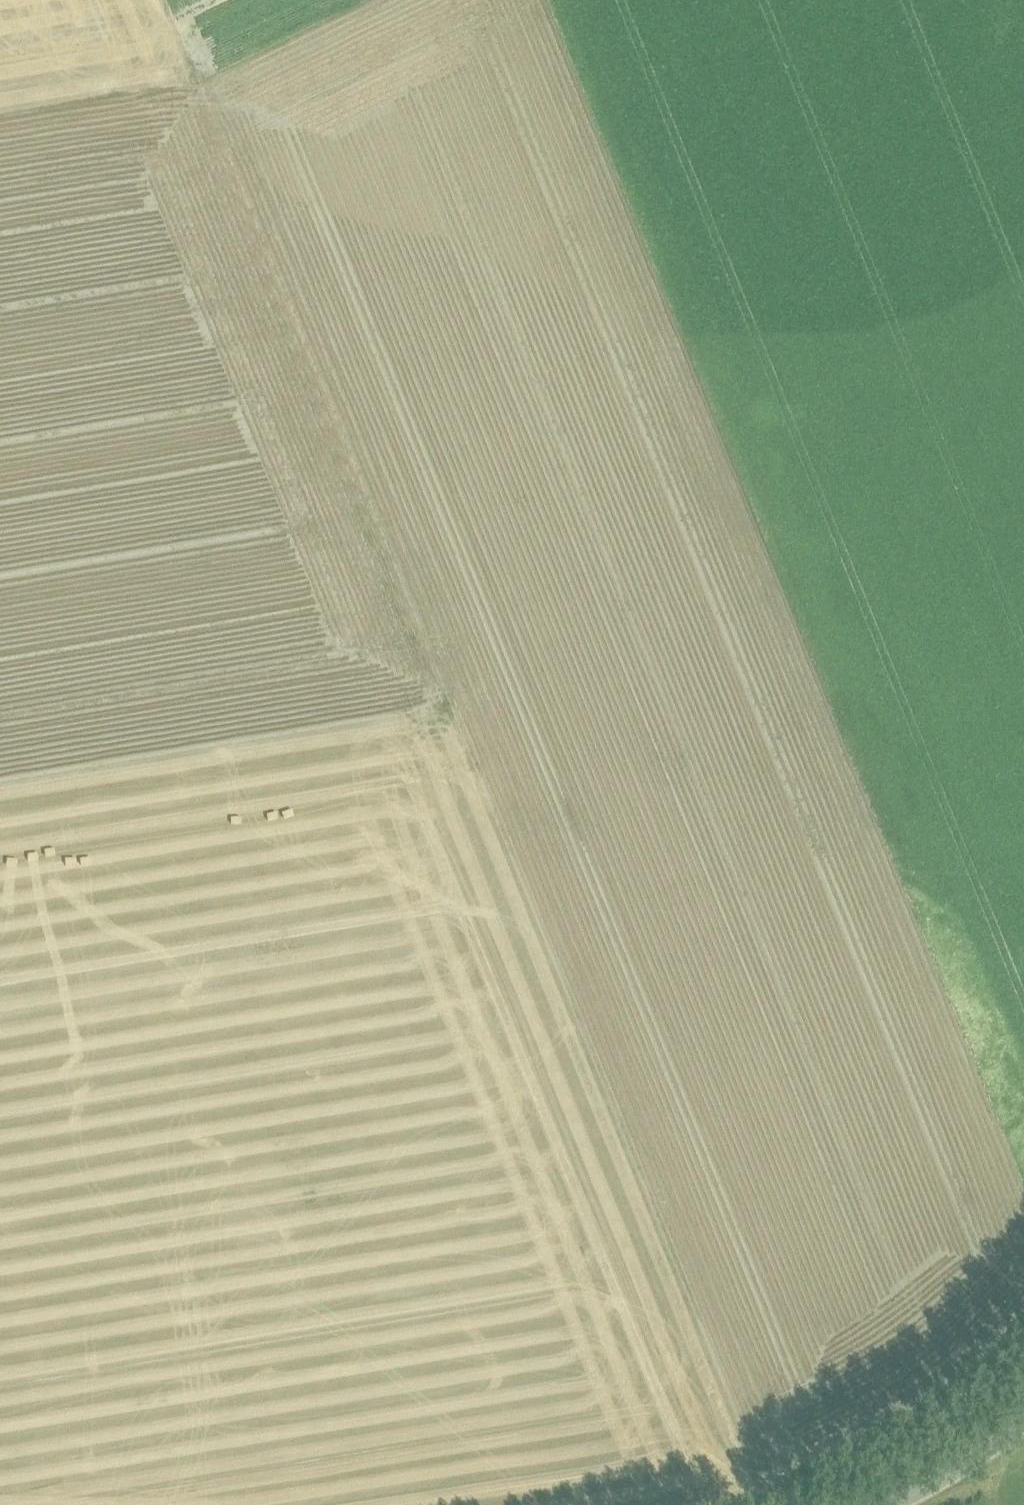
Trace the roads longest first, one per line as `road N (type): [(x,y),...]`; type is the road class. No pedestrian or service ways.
road 1 (unclassified): [(893,1504),(1023,1421)]

